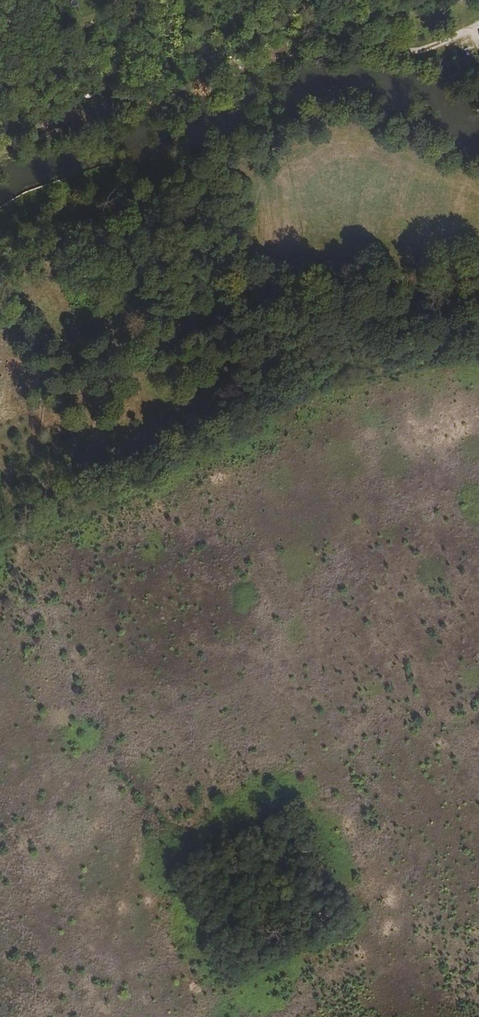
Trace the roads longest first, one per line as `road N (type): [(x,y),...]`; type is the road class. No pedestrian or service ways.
road 1 (track): [(416,0),(388,12),(389,43),(418,50),(469,34),(478,43)]

